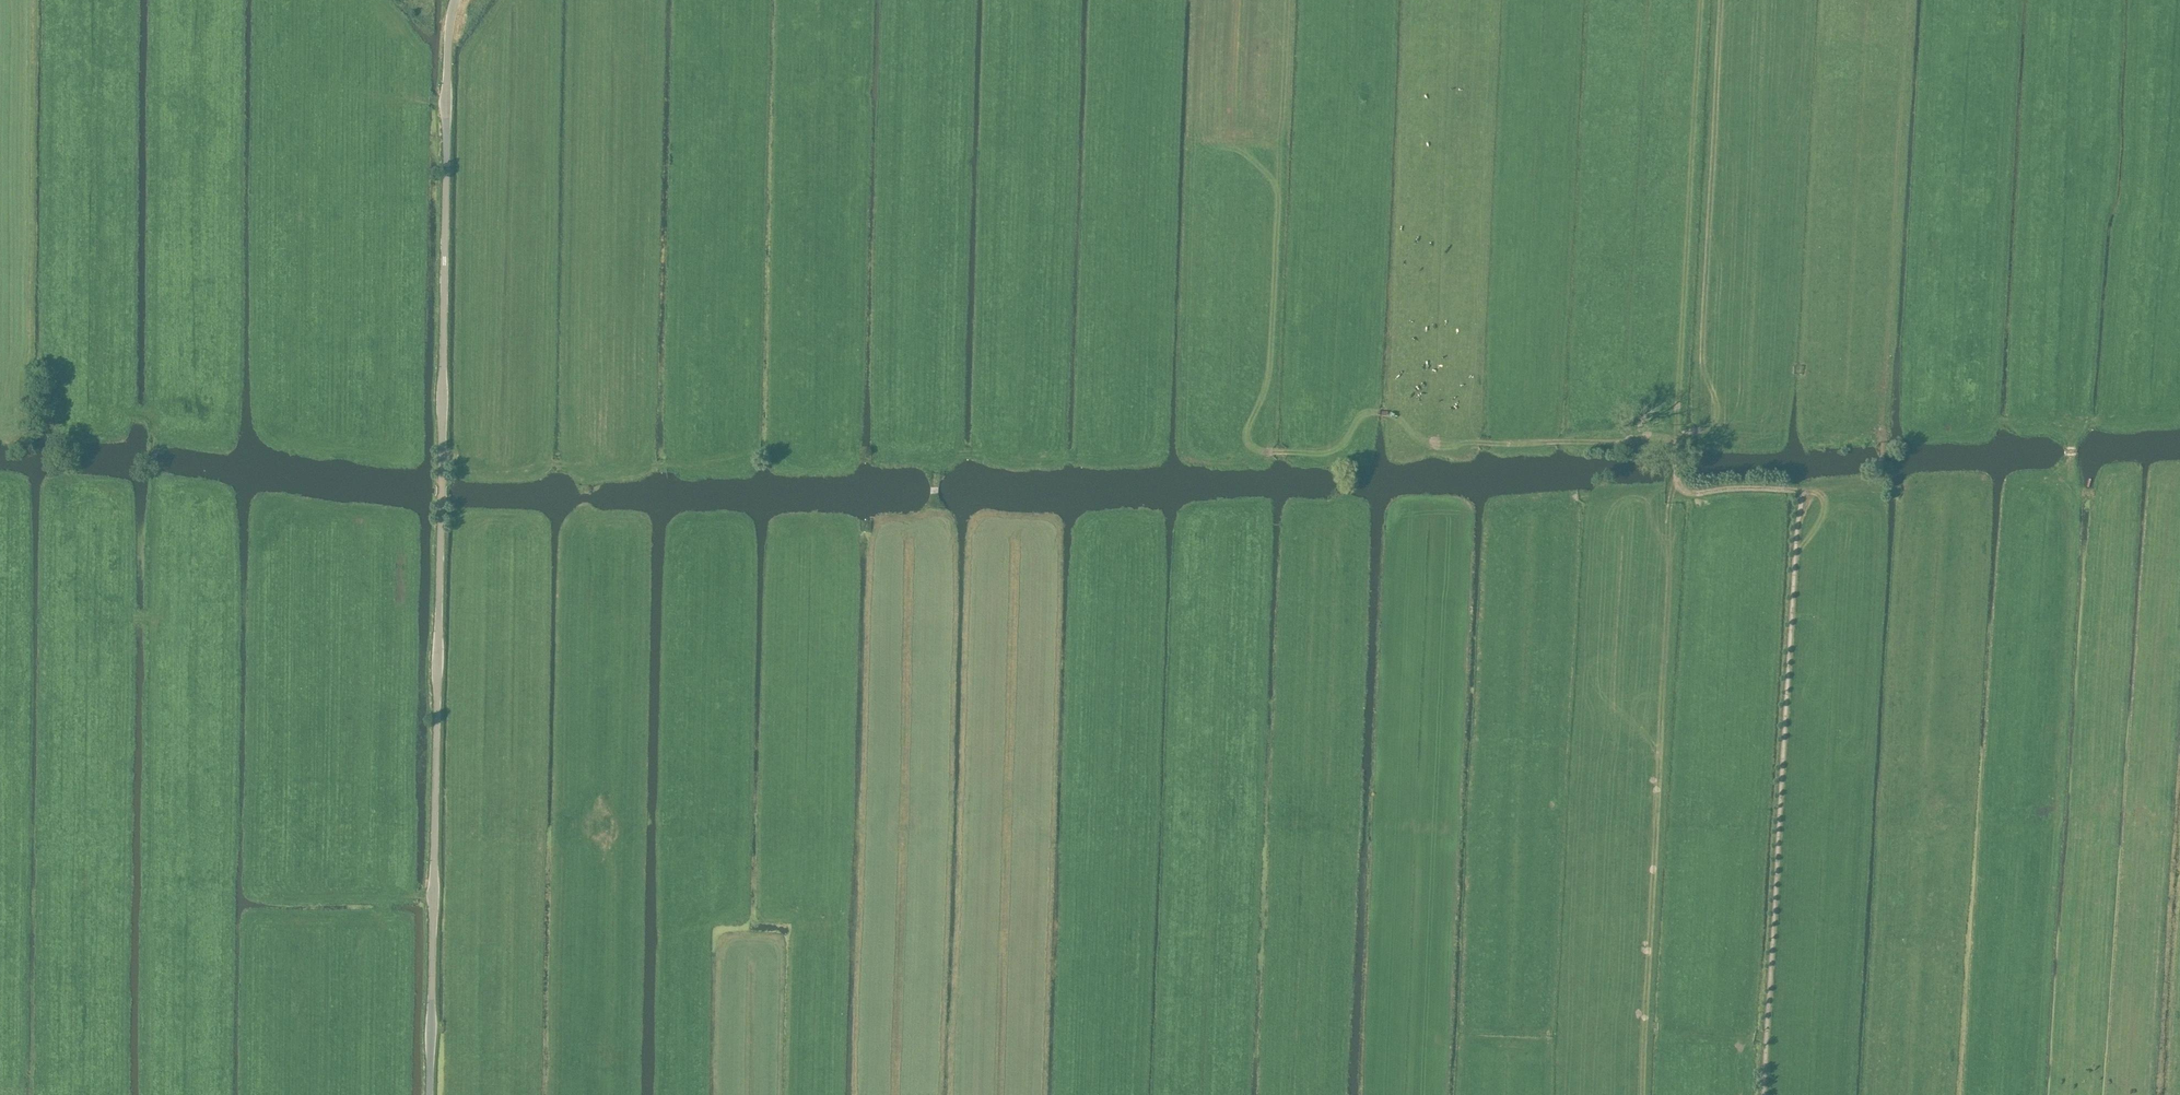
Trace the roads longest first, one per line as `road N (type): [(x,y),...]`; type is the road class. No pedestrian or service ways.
road 1 (tertiary): [(430,1094),(447,58),(456,0)]

